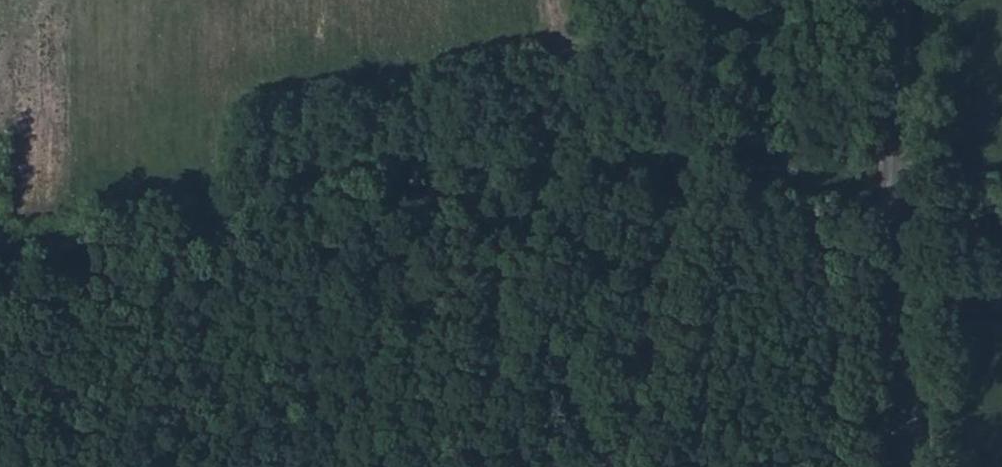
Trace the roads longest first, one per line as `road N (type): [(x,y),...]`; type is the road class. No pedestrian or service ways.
road 1 (unclassified): [(902,466),(890,0)]

